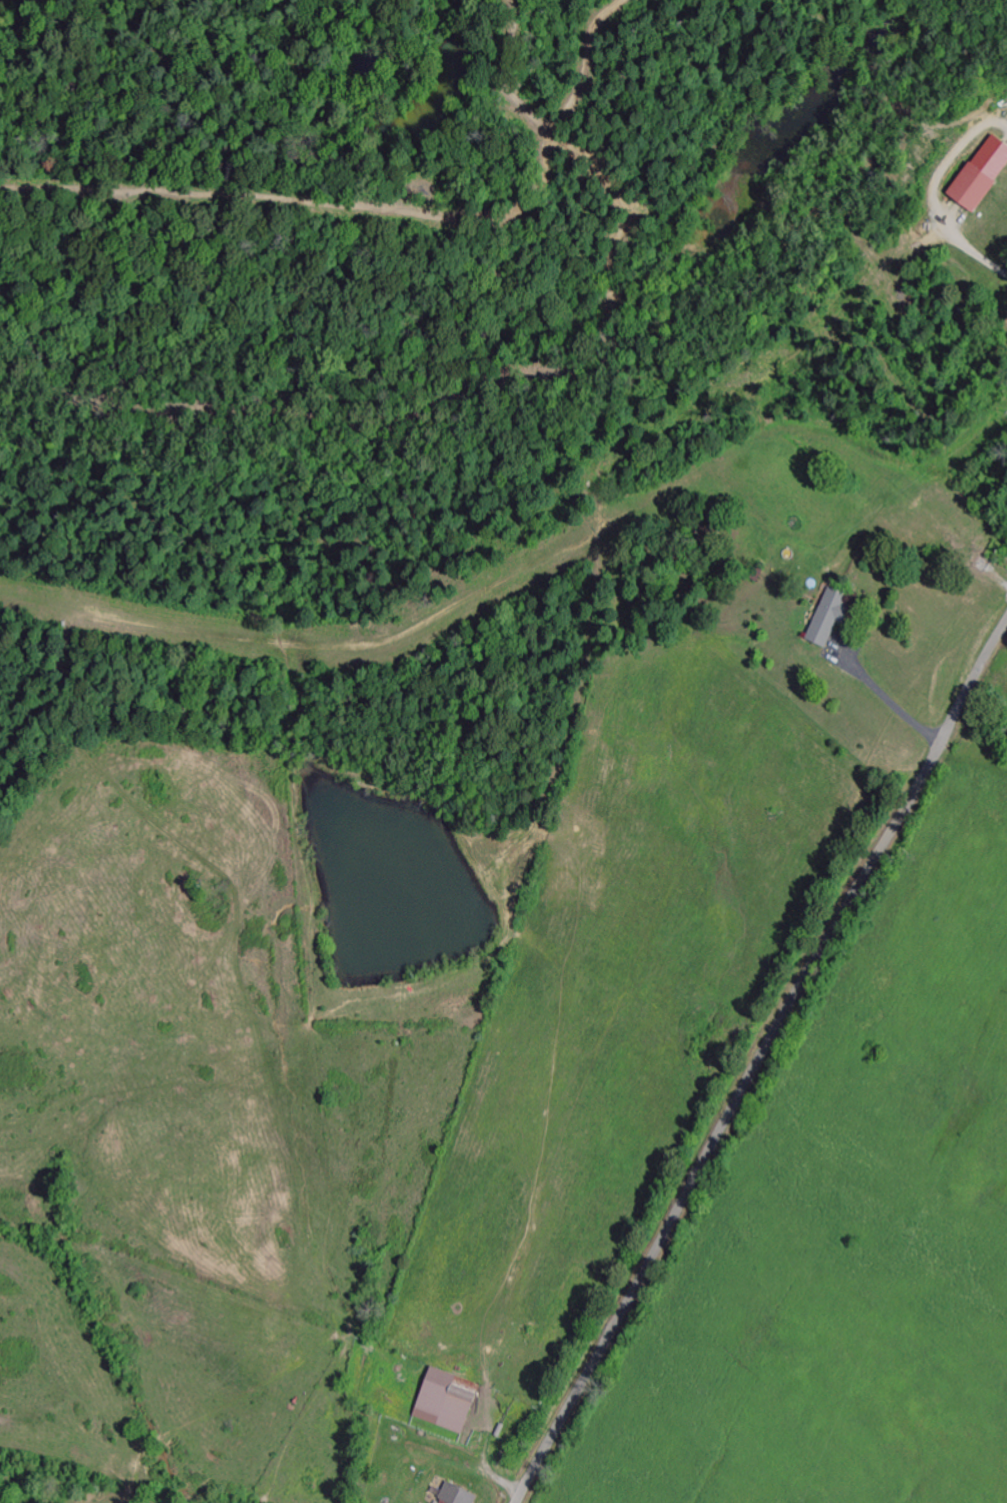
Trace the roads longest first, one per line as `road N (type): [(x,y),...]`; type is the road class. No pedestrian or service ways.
road 1 (residential): [(517,1502),(746,1078),(1006,623)]

